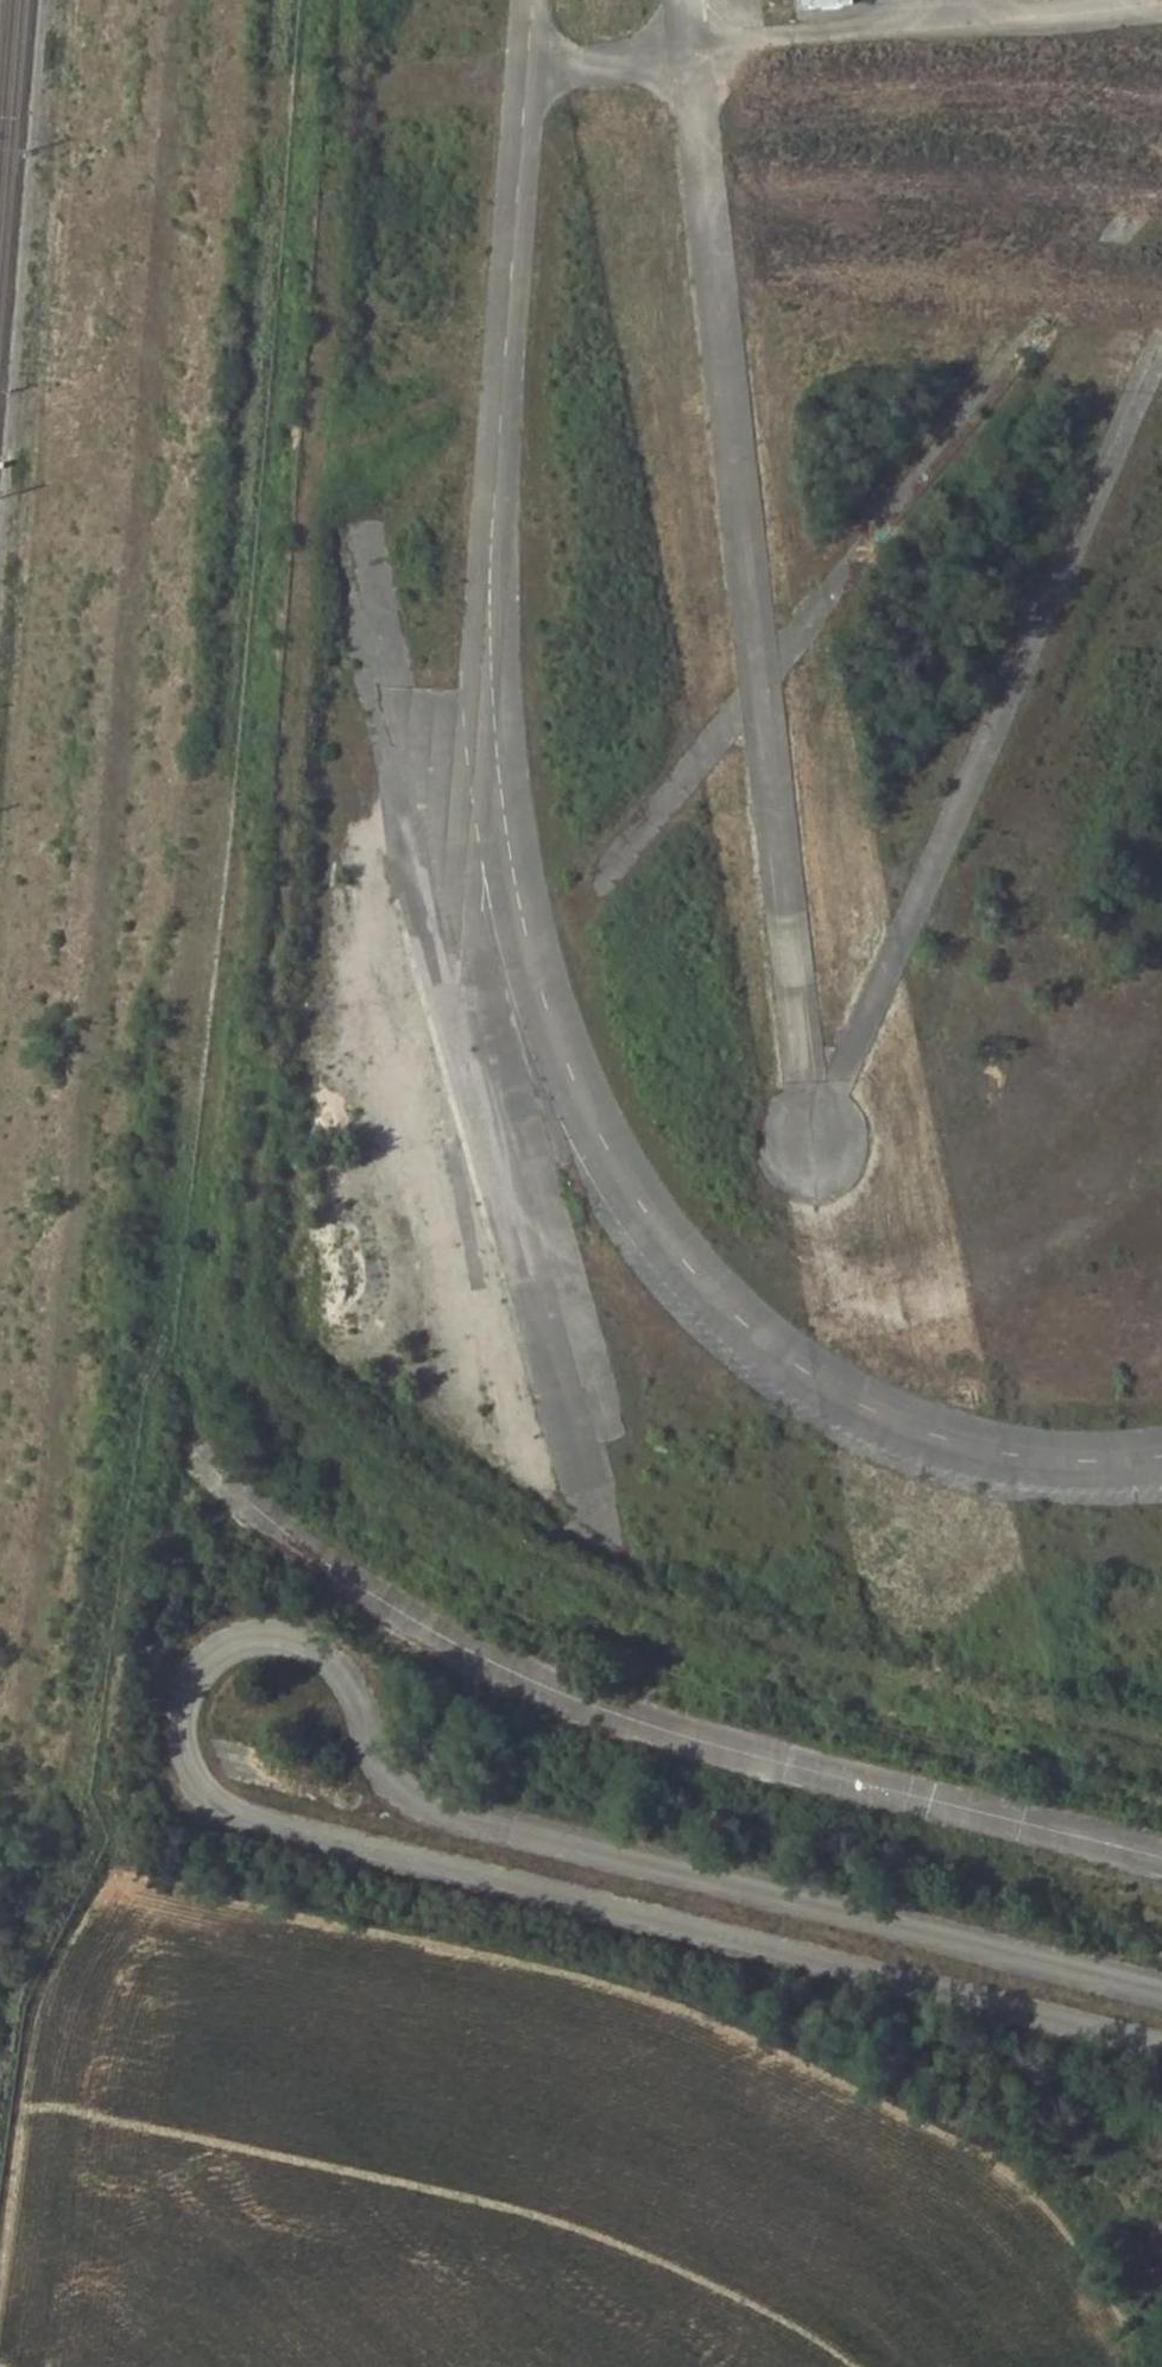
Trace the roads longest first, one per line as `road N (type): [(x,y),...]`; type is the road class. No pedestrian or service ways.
road 1 (residential): [(919,1794),(1161,1854)]

